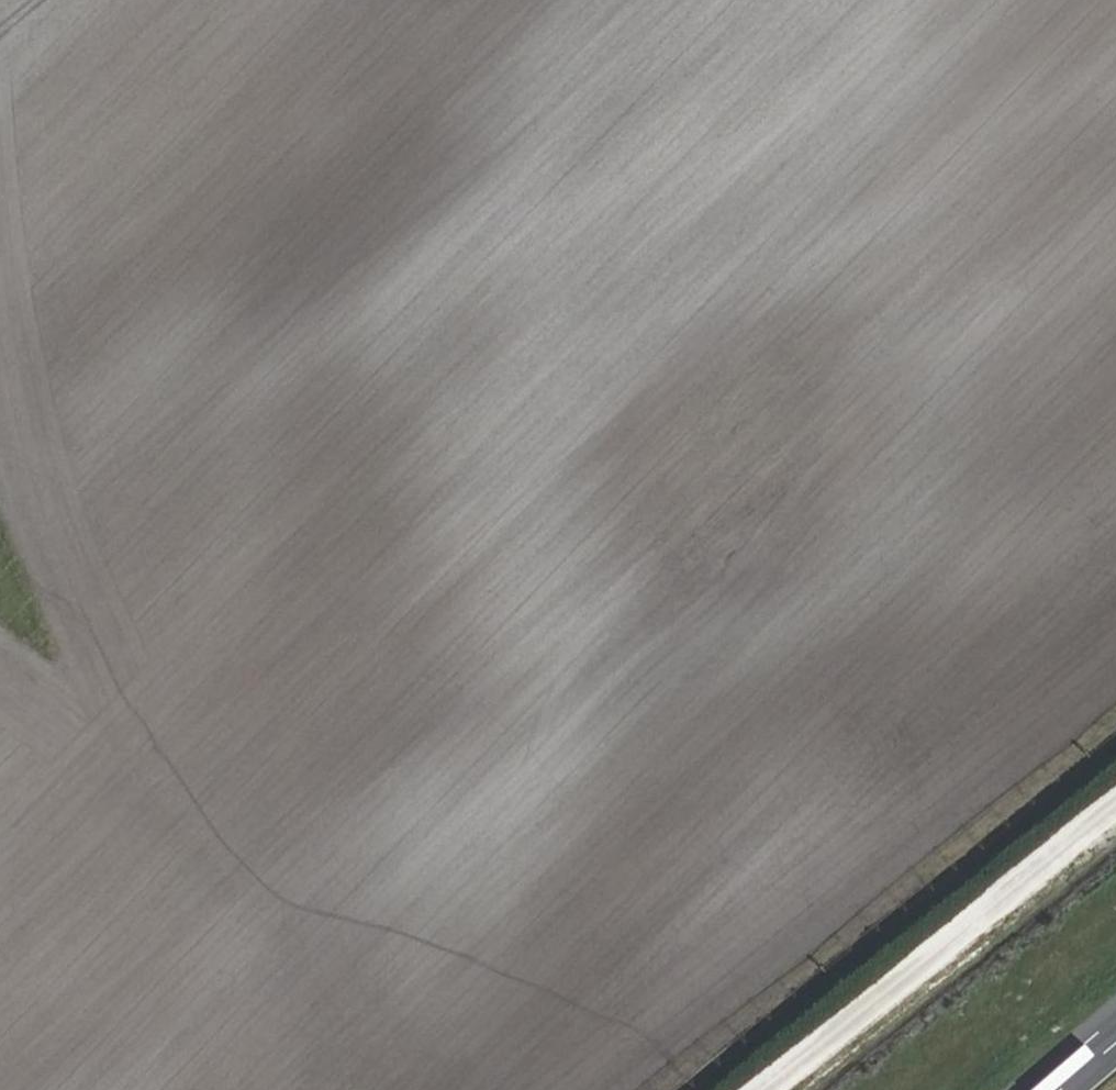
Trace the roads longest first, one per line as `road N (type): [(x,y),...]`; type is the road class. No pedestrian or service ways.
road 1 (track): [(1115,809),(769,1089)]

